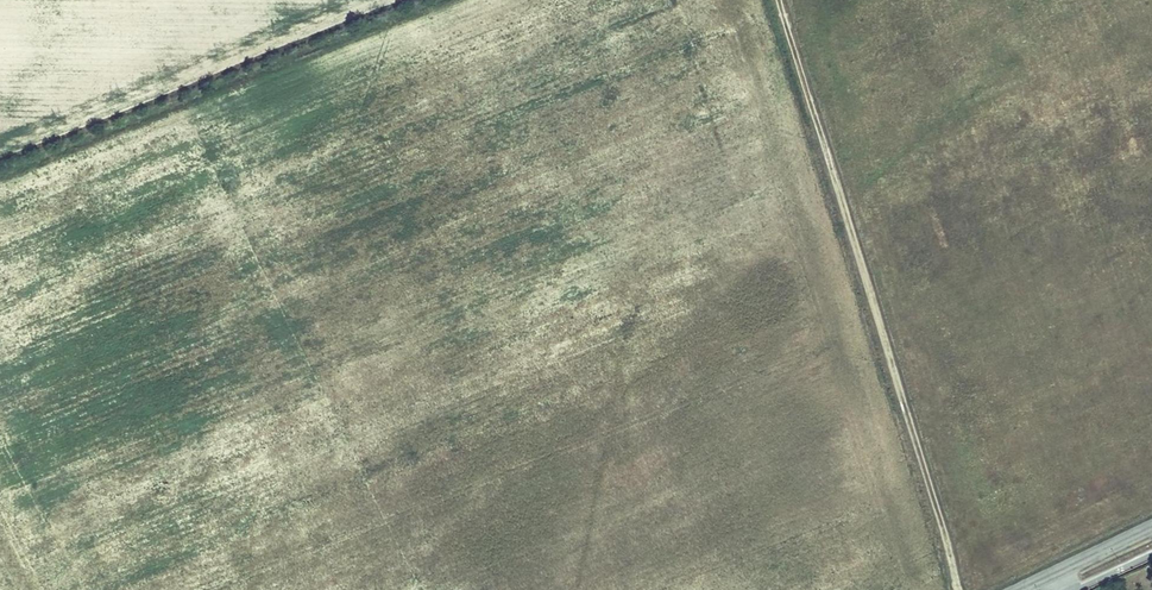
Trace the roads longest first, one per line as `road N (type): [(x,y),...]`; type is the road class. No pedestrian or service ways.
road 1 (track): [(780,0),(961,589)]
road 2 (tertiary): [(1022,589),(1151,527)]

